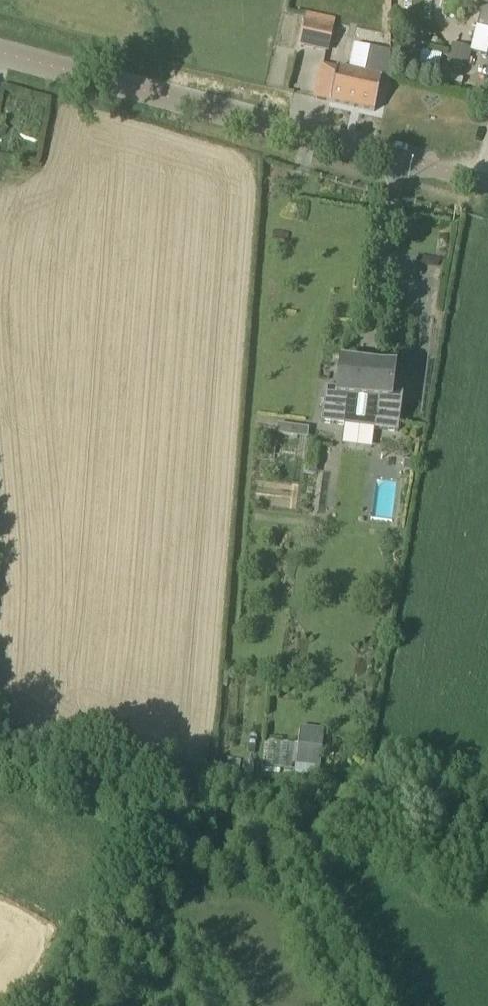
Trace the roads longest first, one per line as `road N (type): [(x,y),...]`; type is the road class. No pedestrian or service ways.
road 1 (unclassified): [(487,182),(0,51)]

